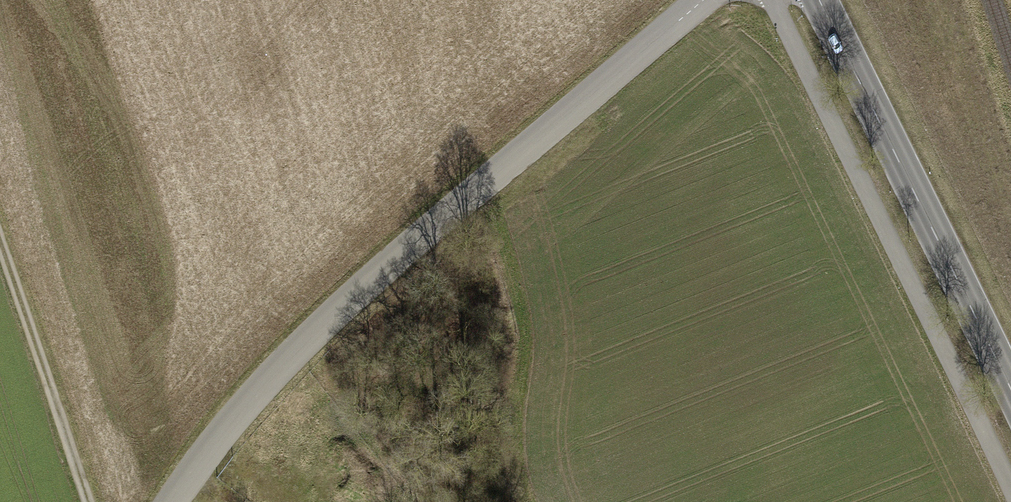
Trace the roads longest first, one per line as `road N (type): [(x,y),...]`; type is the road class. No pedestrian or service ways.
road 1 (unclassified): [(173,501),(246,399),(391,258),(704,0)]
road 2 (track): [(1010,484),(772,0)]
road 3 (secondary): [(819,0),(1010,387)]
road 4 (track): [(87,501),(0,248)]

